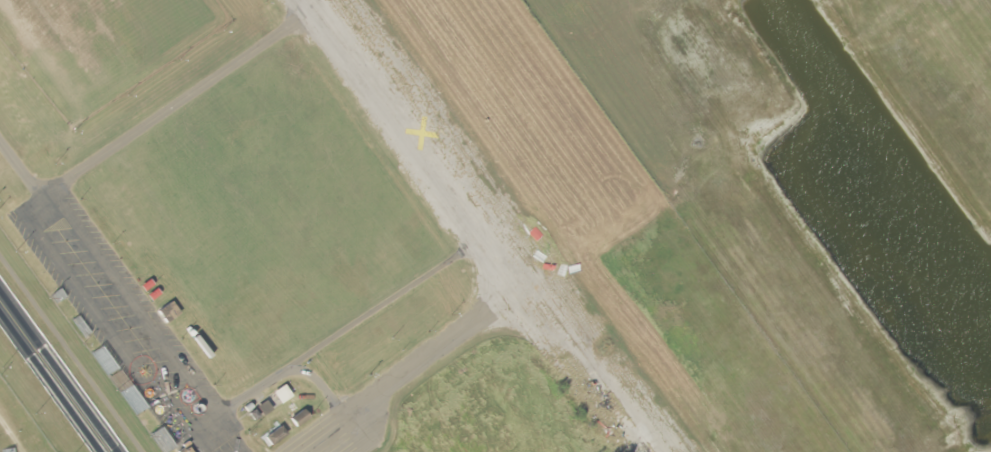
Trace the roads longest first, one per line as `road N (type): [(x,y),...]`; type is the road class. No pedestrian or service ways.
road 1 (track): [(322,0),(651,451)]

